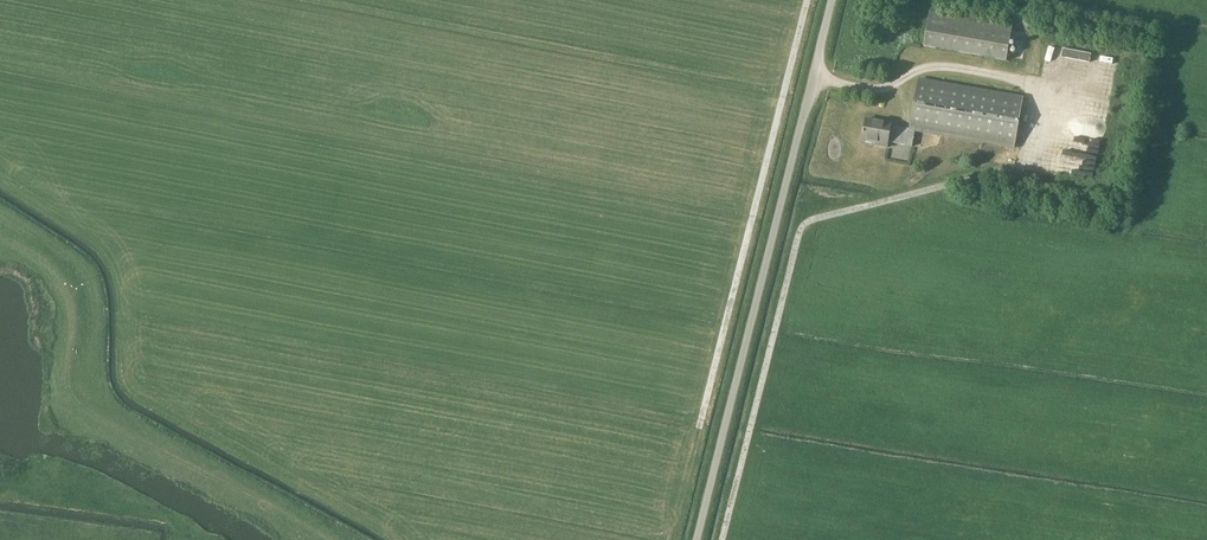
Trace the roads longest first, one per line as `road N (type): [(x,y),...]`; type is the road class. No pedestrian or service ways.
road 1 (unclassified): [(696,539),(832,0)]

